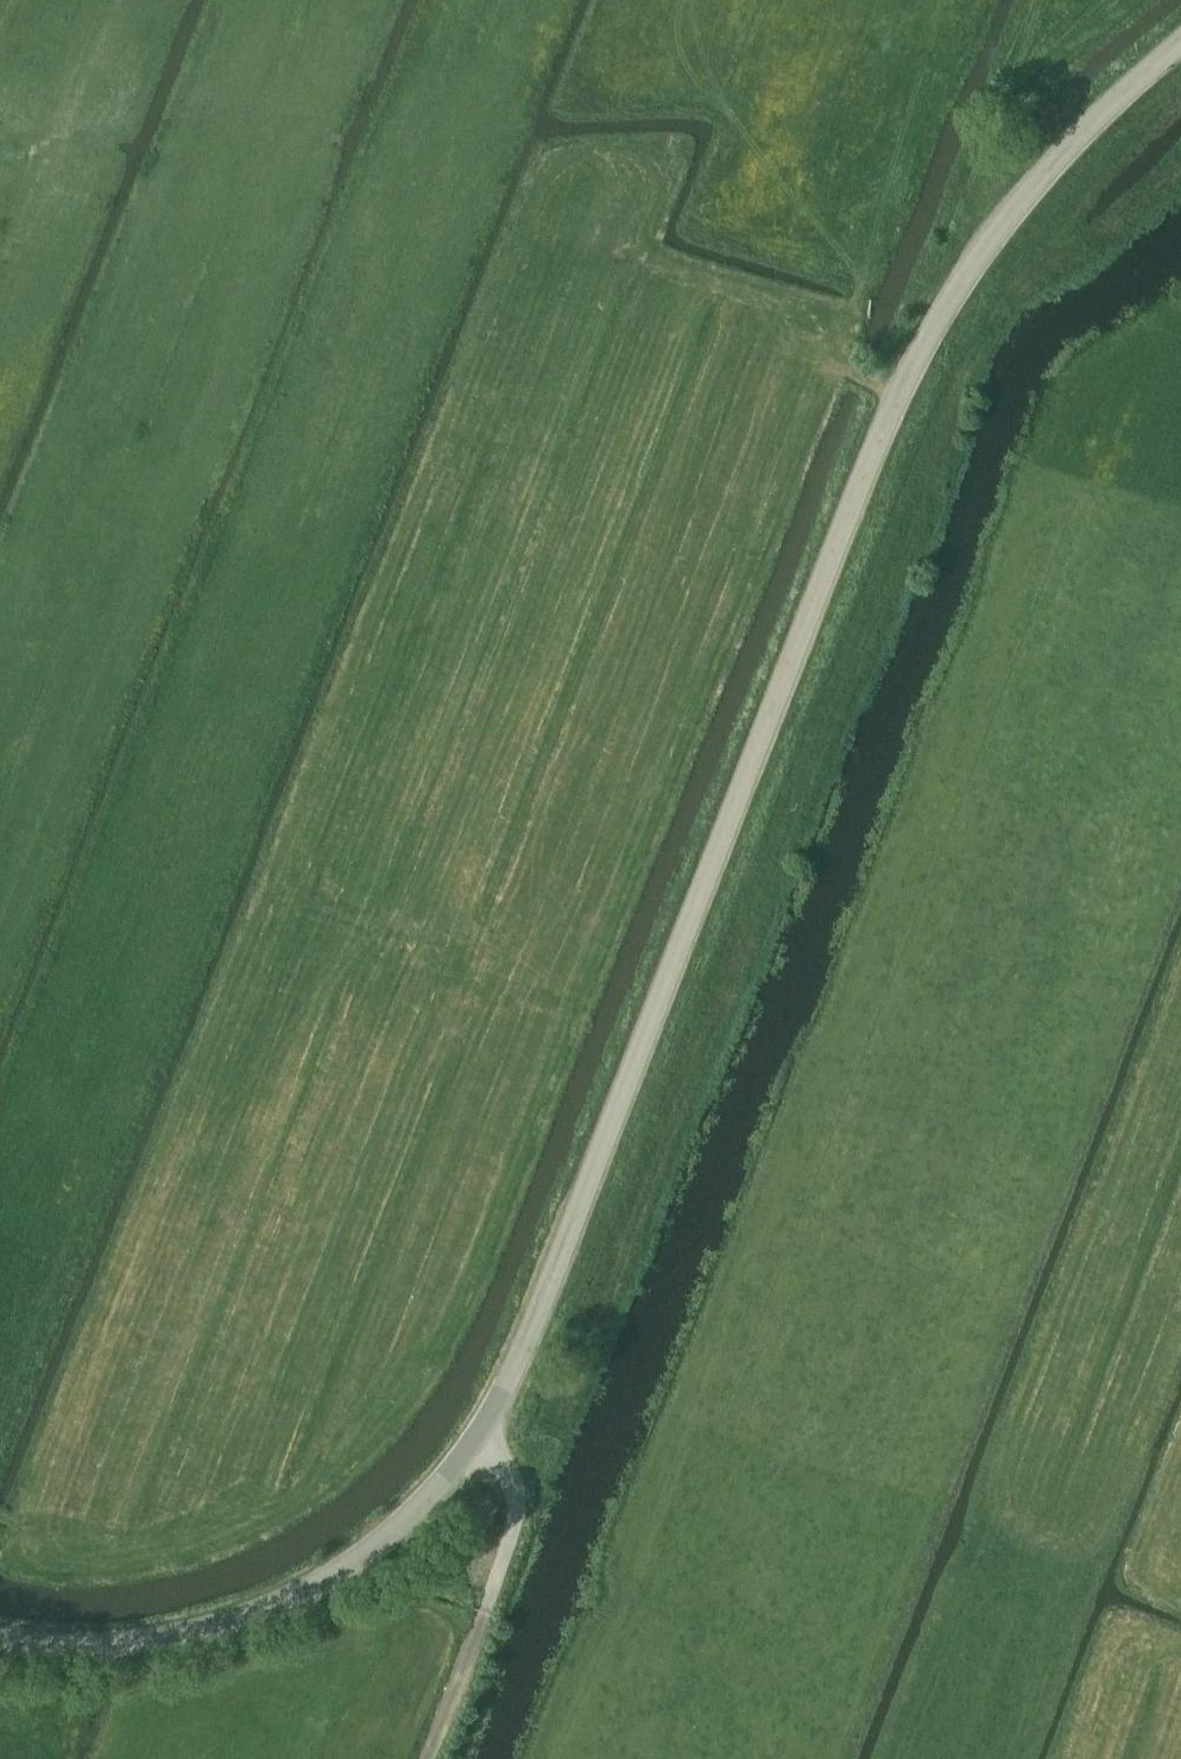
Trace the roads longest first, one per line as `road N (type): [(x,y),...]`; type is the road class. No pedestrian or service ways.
road 1 (unclassified): [(0,1643),(70,1651),(180,1641),(295,1603),(363,1558),(436,1493),(489,1432),(888,429),(940,321),(1007,219),(1180,50)]
road 2 (track): [(425,1758),(510,1556),(519,1496),(489,1432)]

